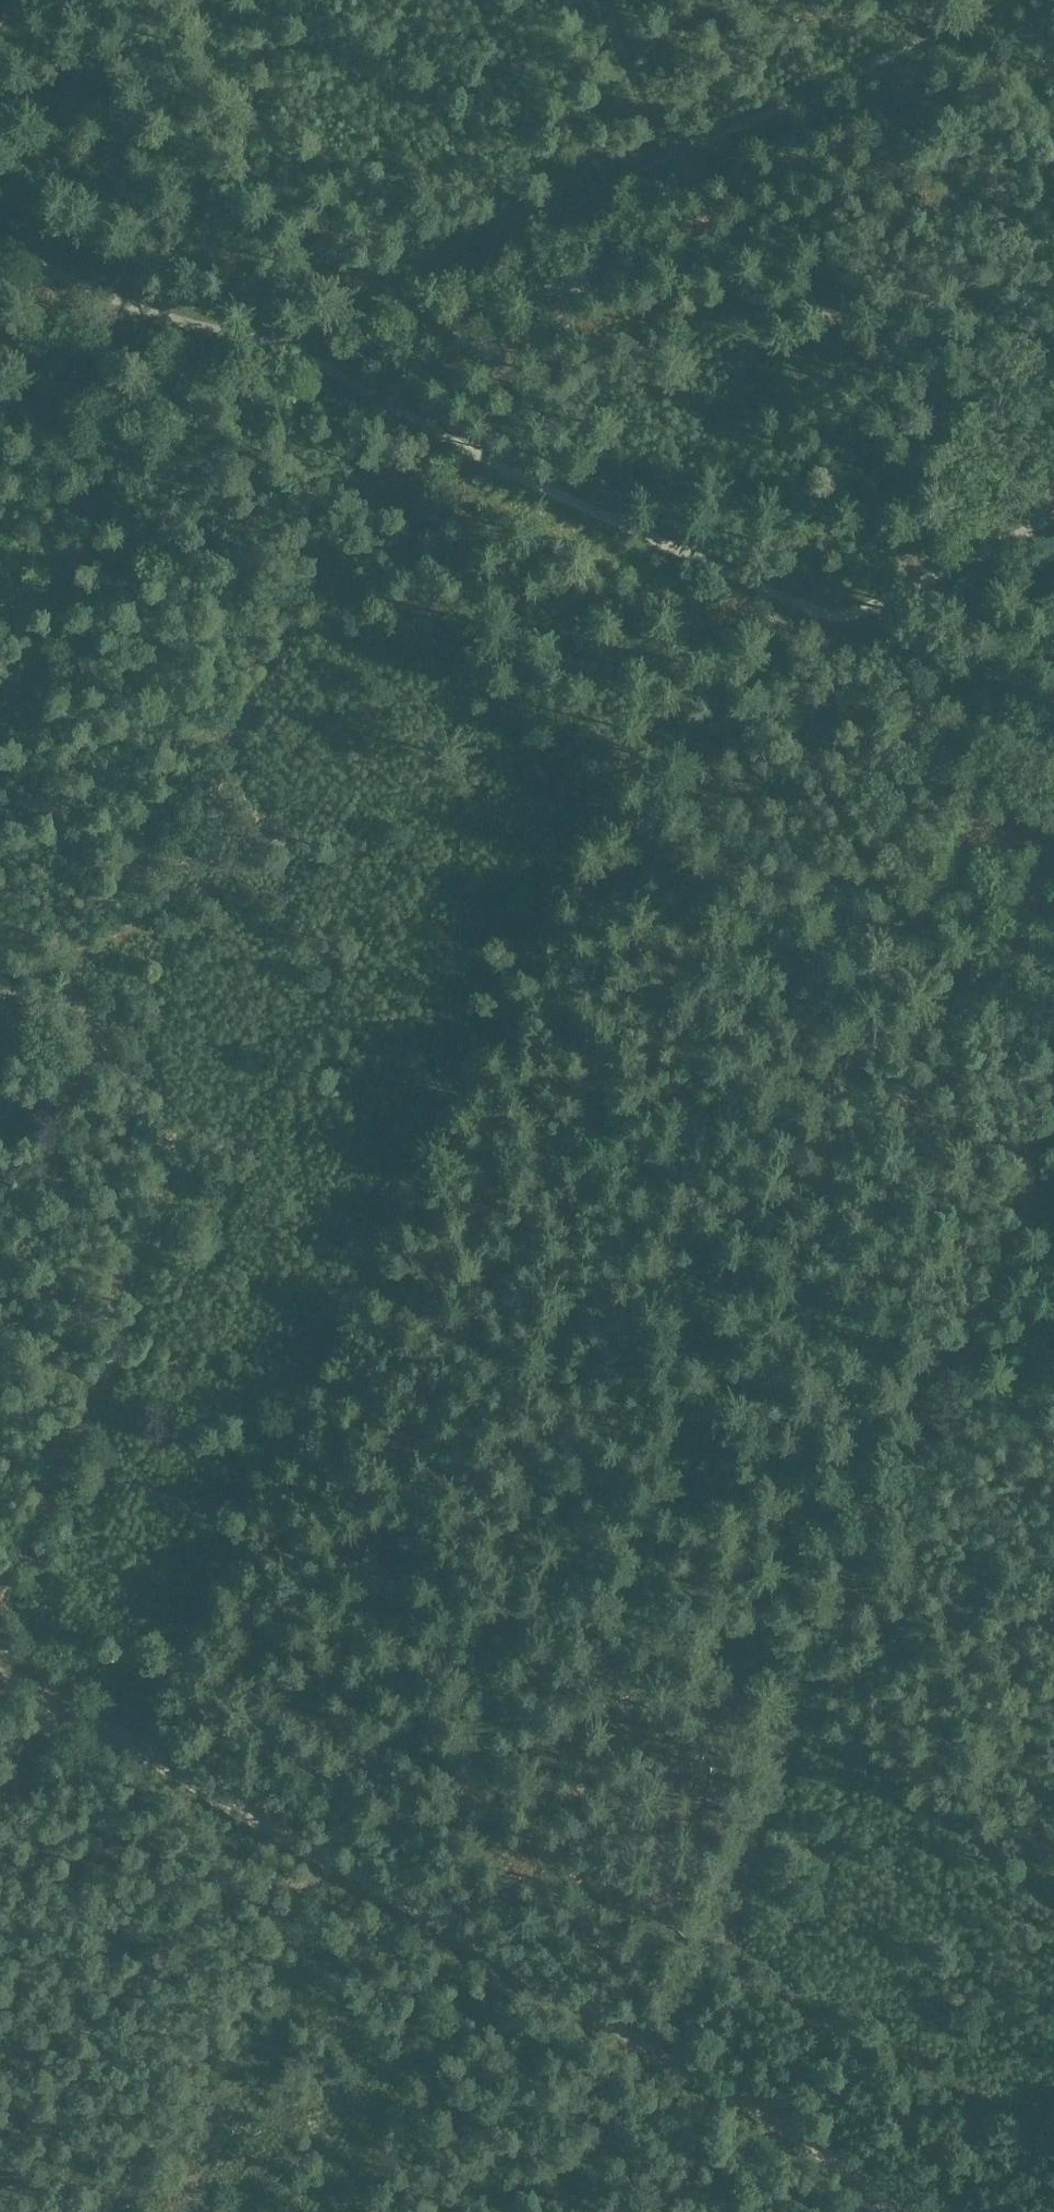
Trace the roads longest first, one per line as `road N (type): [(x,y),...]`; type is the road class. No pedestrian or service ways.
road 1 (track): [(1053,1062),(670,2066)]
road 2 (track): [(670,2066),(0,1665)]
road 3 (track): [(605,0),(665,156),(781,285),(879,325),(1053,337)]
road 4 (track): [(808,623),(1053,757)]
road 5 (track): [(1053,522),(820,628)]
road 6 (track): [(851,2168),(670,2066)]

